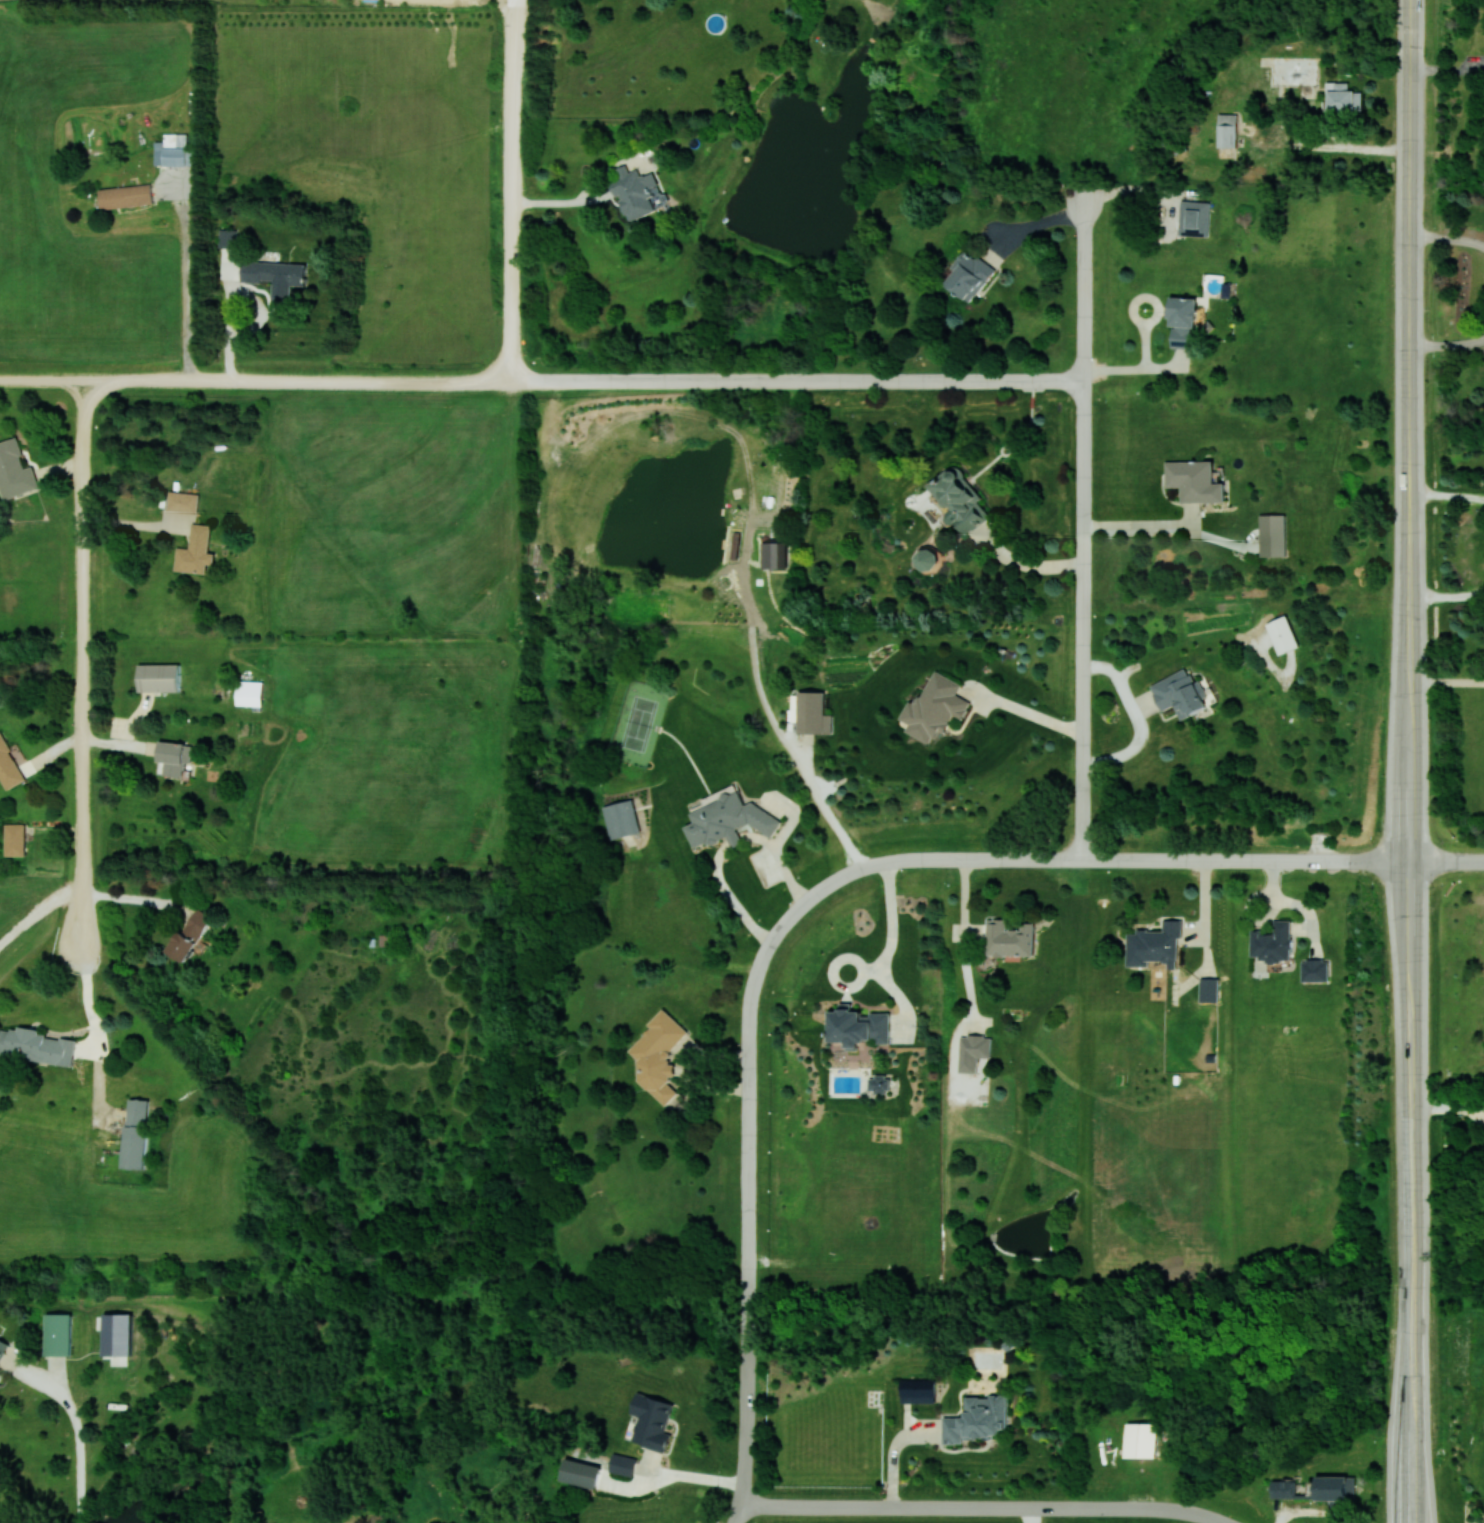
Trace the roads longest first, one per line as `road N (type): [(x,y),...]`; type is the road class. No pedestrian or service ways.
road 1 (residential): [(913,859),(829,884),(786,923),(758,975),(750,1018),(741,1507)]
road 2 (residential): [(1080,858),(1081,195)]
road 3 (residential): [(510,381),(1082,380)]
road 4 (residential): [(84,380),(81,946)]
road 5 (residential): [(0,380),(510,381)]
road 6 (residential): [(913,859),(1407,862)]
road 7 (residential): [(741,1507),(1166,1509),(1226,1522)]
road 8 (residential): [(513,1),(510,381)]
road 9 (secondary): [(1407,194),(1408,498)]
road 10 (secondary): [(1407,862),(1410,1085)]
road 11 (secondary): [(1411,1300),(1412,1522)]
road 12 (secondary): [(1410,1085),(1411,1300)]
road 13 (secondary): [(1415,0),(1407,194)]
road 14 (secondary): [(1408,681),(1407,862)]

